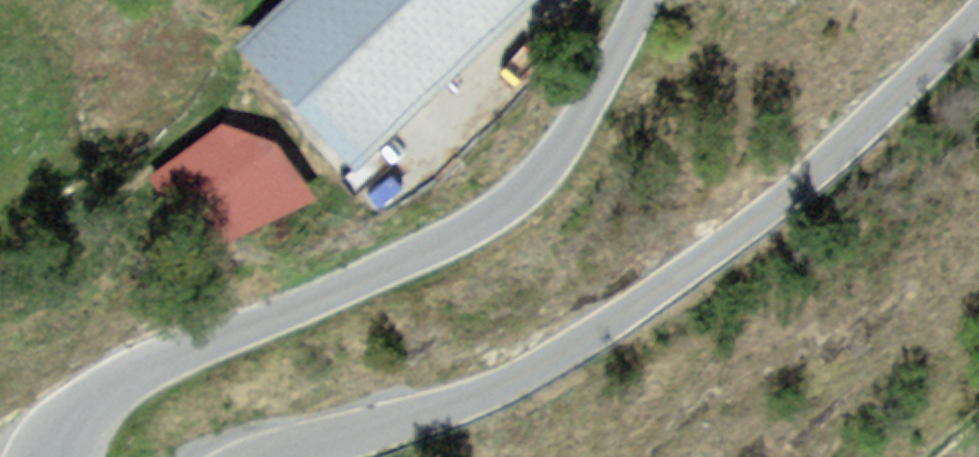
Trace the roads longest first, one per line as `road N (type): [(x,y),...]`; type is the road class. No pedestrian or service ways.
road 1 (residential): [(297,456),(426,397),(569,354),(708,250),(895,88),(973,0)]
road 2 (residential): [(635,0),(610,64),(557,147),(446,228),(239,307),(119,368),(70,415),(56,456)]

